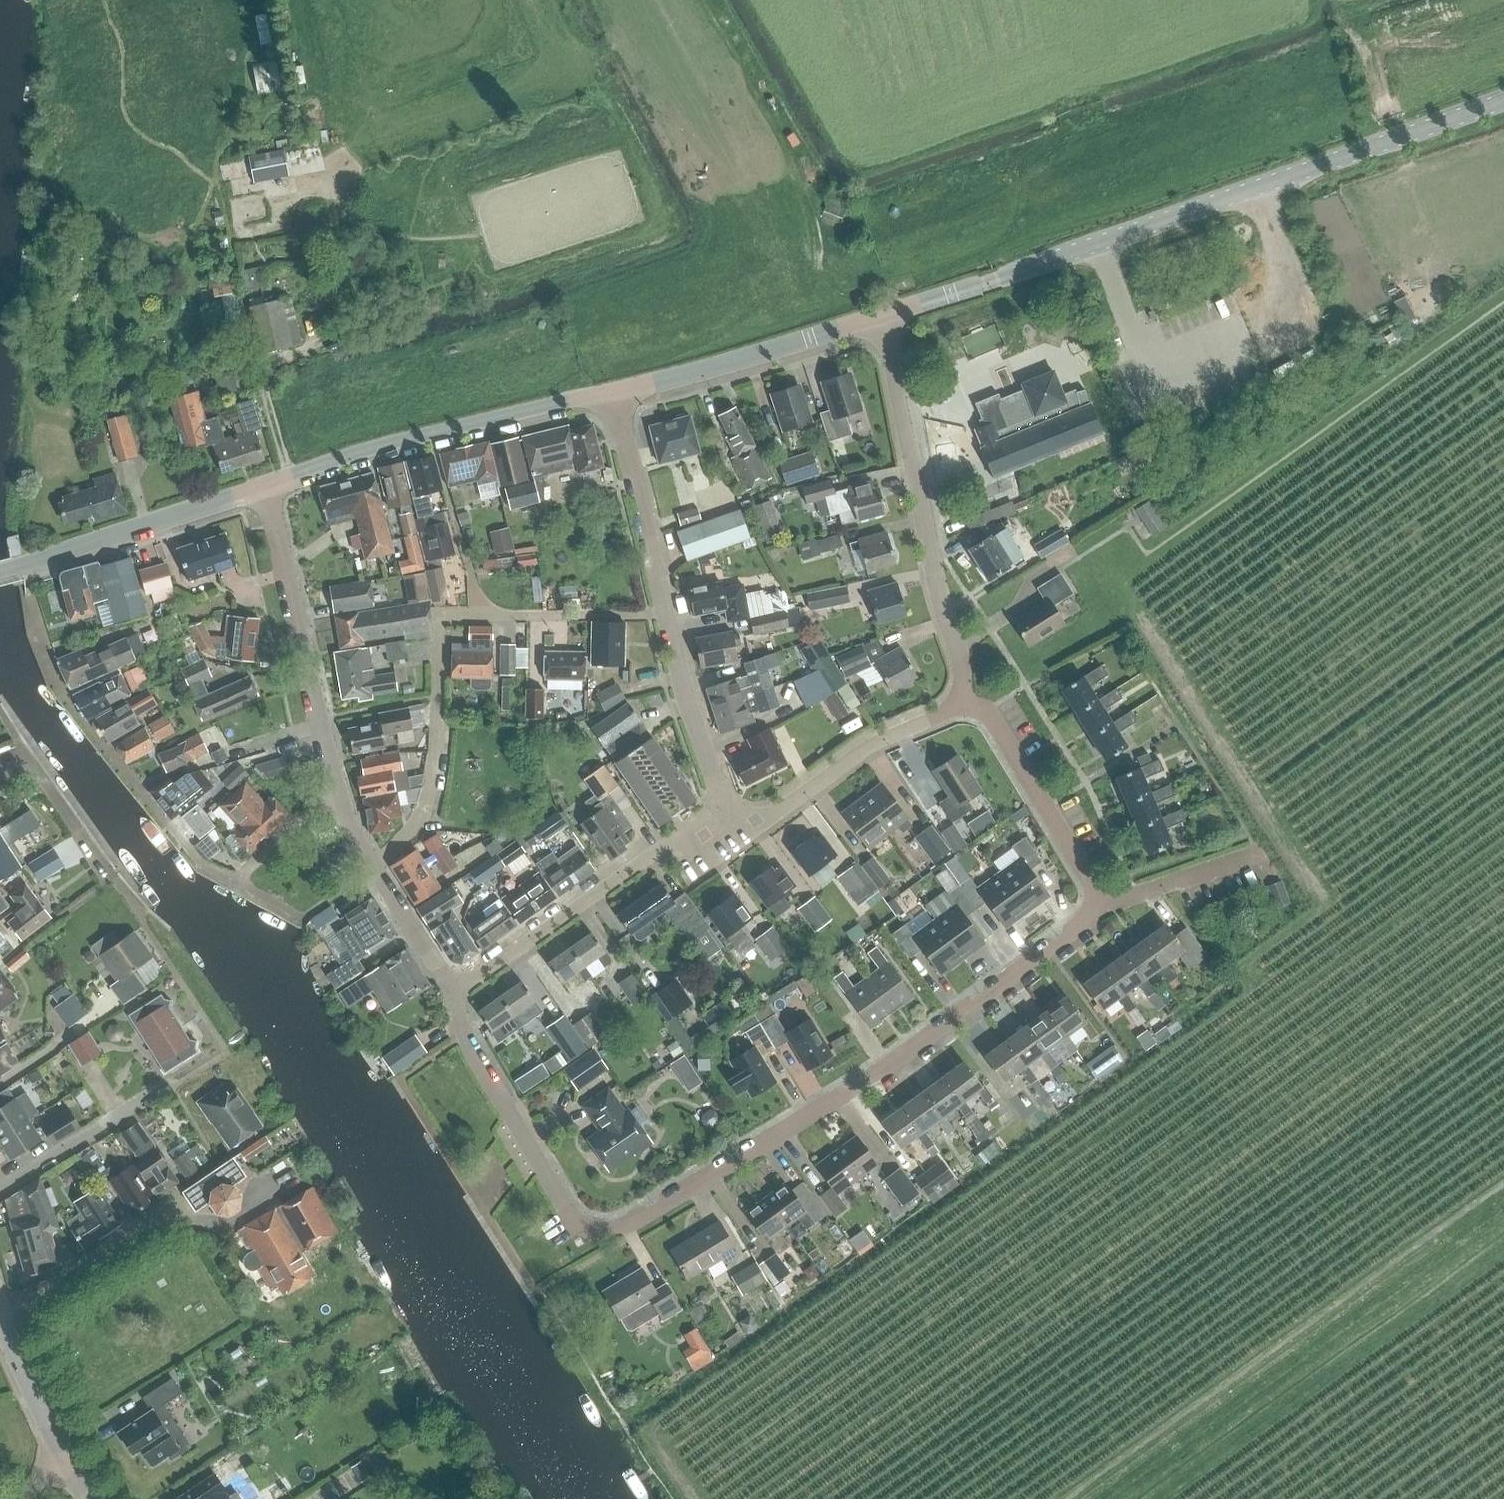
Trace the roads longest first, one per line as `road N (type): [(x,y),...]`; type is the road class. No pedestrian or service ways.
road 1 (tertiary): [(876,318),(1503,105)]
road 2 (unclassified): [(623,1229),(886,1069),(1106,904)]
road 3 (unclassified): [(735,840),(687,705),(613,395)]
road 4 (unclassified): [(370,865),(338,803),(265,485)]
road 5 (unclassified): [(963,703),(876,318)]
road 6 (tertiary): [(265,485),(613,395)]
road 7 (unclassified): [(453,993),(676,841),(735,840)]
road 8 (unclassified): [(623,1229),(593,1232),(571,1217),(463,1036),(453,993)]
road 9 (tertiary): [(0,573),(265,485)]
road 10 (tertiary): [(613,395),(876,318)]
road 11 (unclassified): [(735,840),(879,740),(963,703)]
road 12 (residential): [(215,1226),(170,1204),(0,1311)]
road 13 (unclassified): [(1106,904),(988,716),(963,703)]
road 14 (unclassified): [(370,865),(418,825),(442,683)]
road 15 (residential): [(0,1185),(166,1088)]
road 16 (residential): [(1106,904),(1261,853)]
road 17 (tertiary): [(64,1461),(0,1314)]
road 18 (unclassified): [(453,993),(370,865)]

